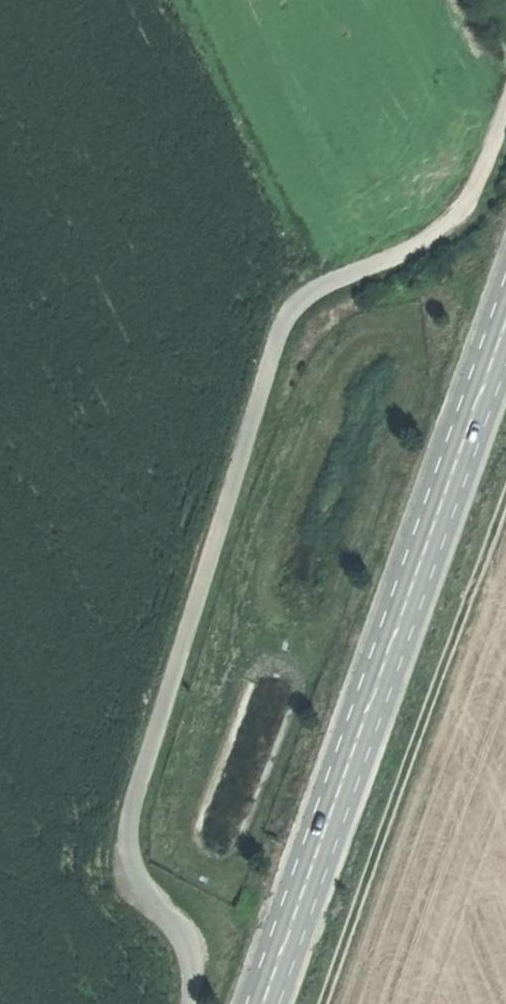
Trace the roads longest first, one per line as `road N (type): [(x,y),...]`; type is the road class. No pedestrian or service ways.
road 1 (track): [(505,101),(457,218),(290,301),(128,825),(124,862),(147,910),(179,932),(194,958),(191,1003)]
road 2 (secondary): [(265,1003),(505,329)]
road 3 (track): [(325,1003),(505,496)]

